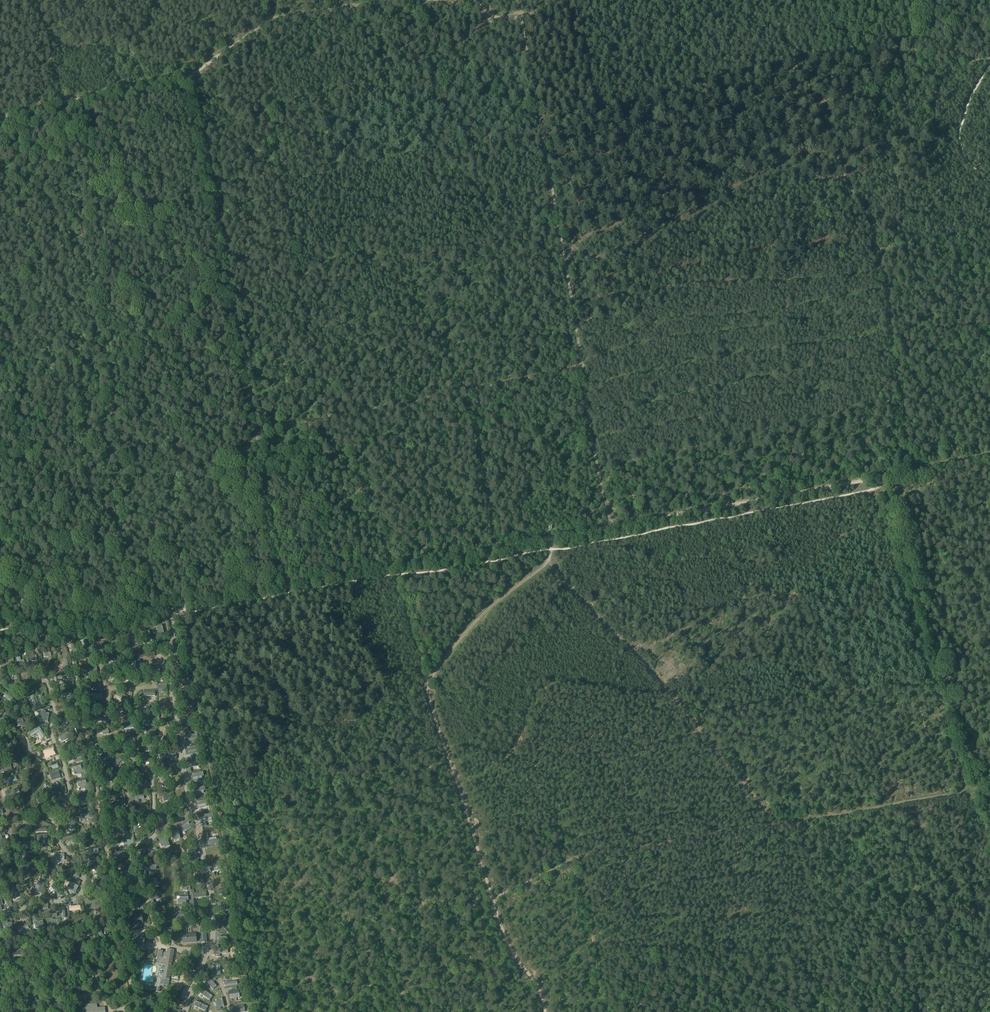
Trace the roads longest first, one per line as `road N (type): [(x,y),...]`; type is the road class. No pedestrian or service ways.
road 1 (track): [(397,566),(989,458)]
road 2 (track): [(980,788),(584,857),(493,898)]
road 3 (track): [(550,539),(557,575),(658,679),(776,823)]
road 4 (track): [(192,75),(258,433)]
road 5 (track): [(423,672),(507,942),(544,1011)]
road 6 (track): [(582,367),(520,18)]
road 7 (track): [(989,819),(883,483)]
road 8 (track): [(558,225),(233,299)]
road 9 (track): [(258,433),(582,367)]
road 10 (track): [(880,254),(576,327)]
road 11 (track): [(201,716),(256,1011)]
road 12 (track): [(219,813),(450,763)]
road 13 (track): [(192,75),(277,19),(405,0)]
road 14 (track): [(201,716),(423,672)]
road 15 (track): [(911,475),(880,254)]
road 16 (track): [(0,117),(192,75)]
road 17 (unclassified): [(0,641),(177,607)]
road 18 (track): [(550,558),(476,620),(428,686)]
road 19 (track): [(880,254),(810,106)]
road 20 (track): [(609,527),(582,367)]
road 21 (track): [(287,587),(258,433)]

